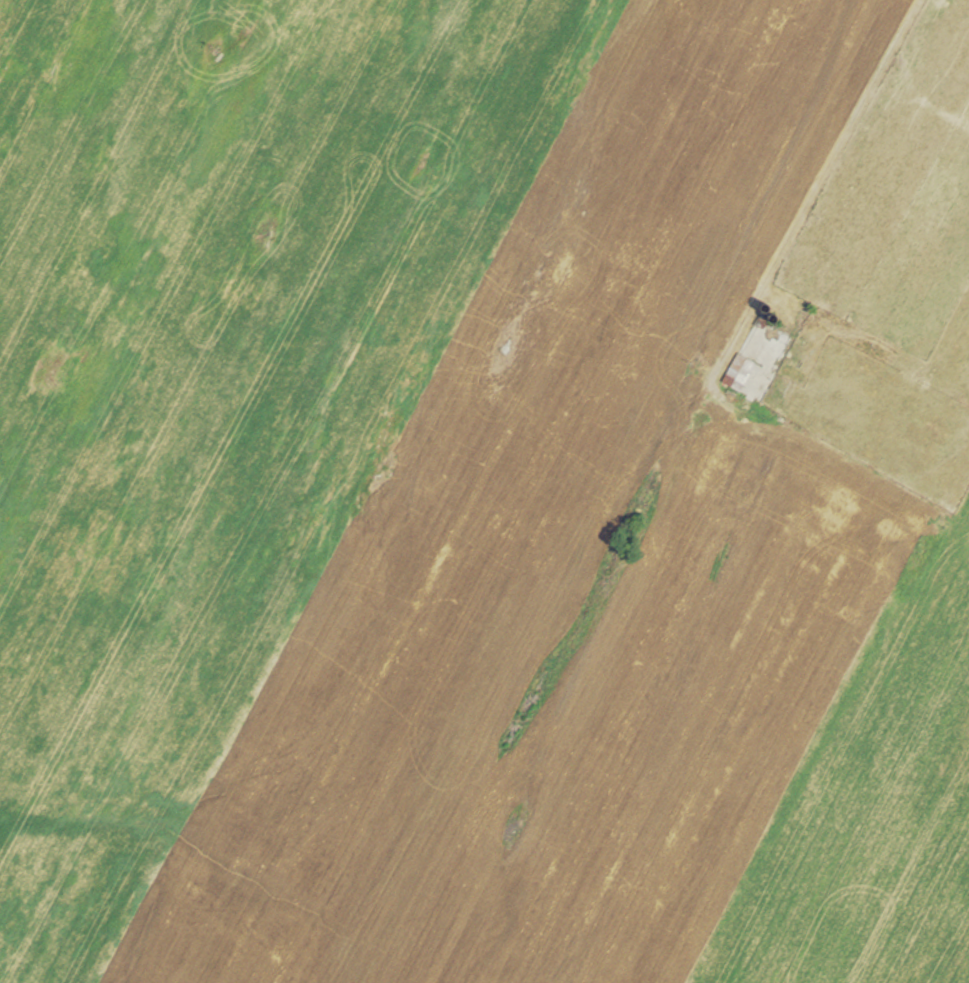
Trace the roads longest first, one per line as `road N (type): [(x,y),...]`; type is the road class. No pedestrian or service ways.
road 1 (residential): [(669,430),(807,199),(812,166),(915,0)]

